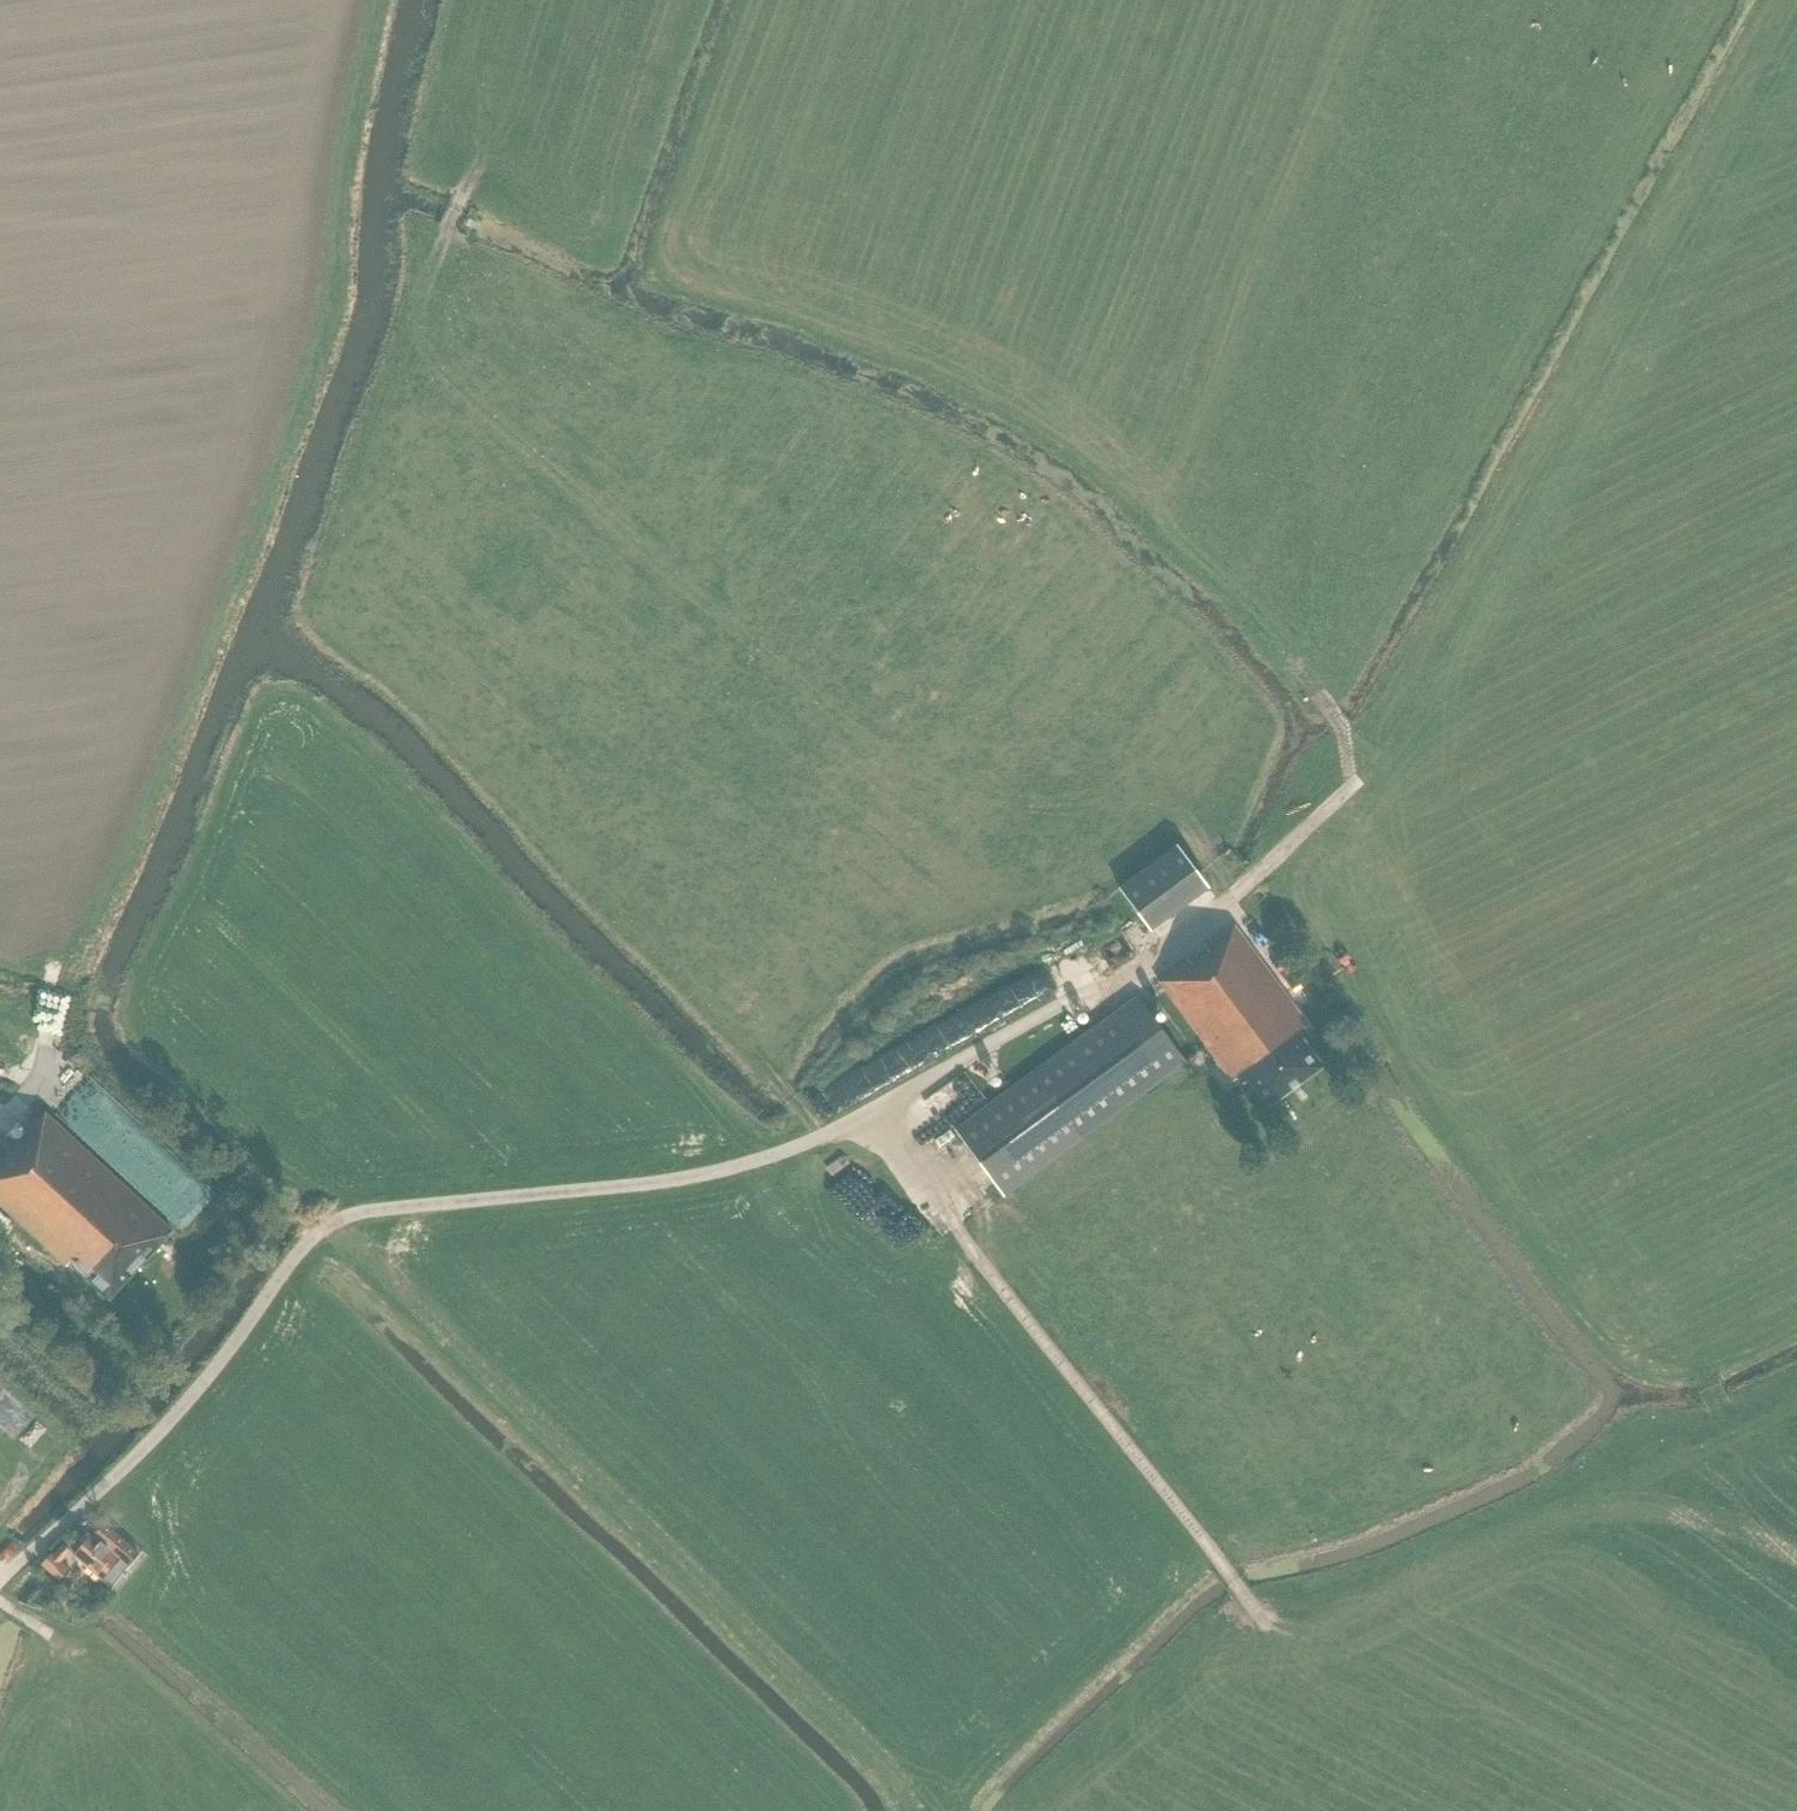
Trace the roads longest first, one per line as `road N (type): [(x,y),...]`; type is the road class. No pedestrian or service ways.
road 1 (unclassified): [(0,1582),(201,1389),(295,1258),(341,1219),(656,1184),(778,1156),(829,1132)]

